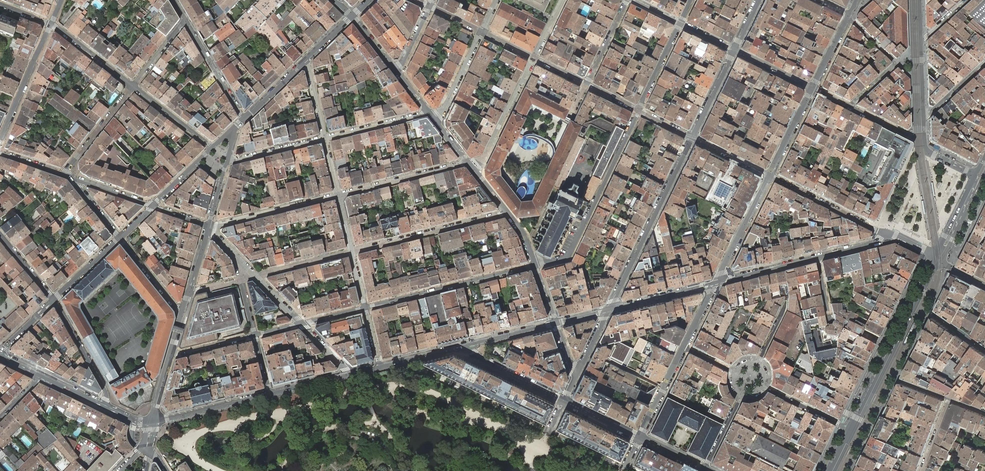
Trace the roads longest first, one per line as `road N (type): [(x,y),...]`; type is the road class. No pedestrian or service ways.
road 1 (residential): [(638,110),(568,257),(534,266)]
road 2 (residential): [(608,309),(692,137)]
road 3 (tertiary): [(716,282),(886,234)]
road 4 (residential): [(534,266),(365,308)]
road 5 (residential): [(506,211),(352,253)]
road 6 (secondary): [(916,305),(853,431)]
road 7 (residential): [(467,161),(338,196)]
road 8 (residential): [(338,196),(208,226)]
road 9 (residential): [(769,176),(886,234)]
road 10 (residential): [(476,172),(535,58)]
road 11 (residential): [(51,24),(0,140)]
road 12 (secondary): [(151,422),(270,393)]

